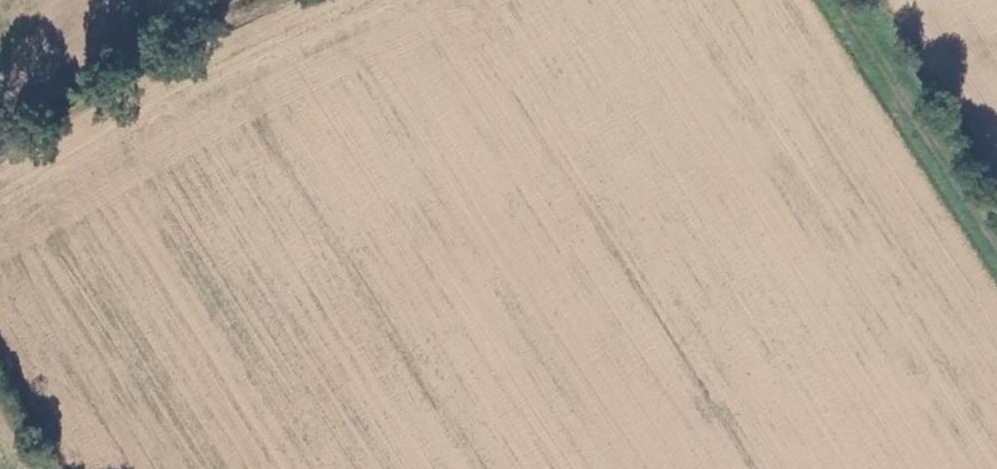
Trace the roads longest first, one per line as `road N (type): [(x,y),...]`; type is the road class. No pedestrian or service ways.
road 1 (track): [(996,255),(832,0)]

